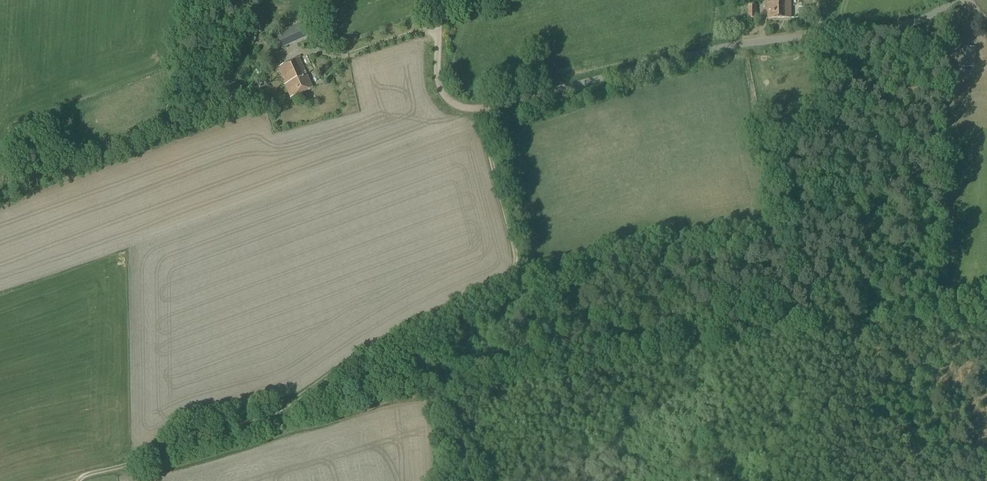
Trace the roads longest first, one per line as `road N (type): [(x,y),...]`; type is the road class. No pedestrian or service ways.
road 1 (track): [(132,464),(151,449),(266,416),(393,334),(505,282),(519,266),(484,108)]
road 2 (unclassified): [(438,31),(440,91),(451,104),(484,108),(720,47),(890,28),(953,0)]

